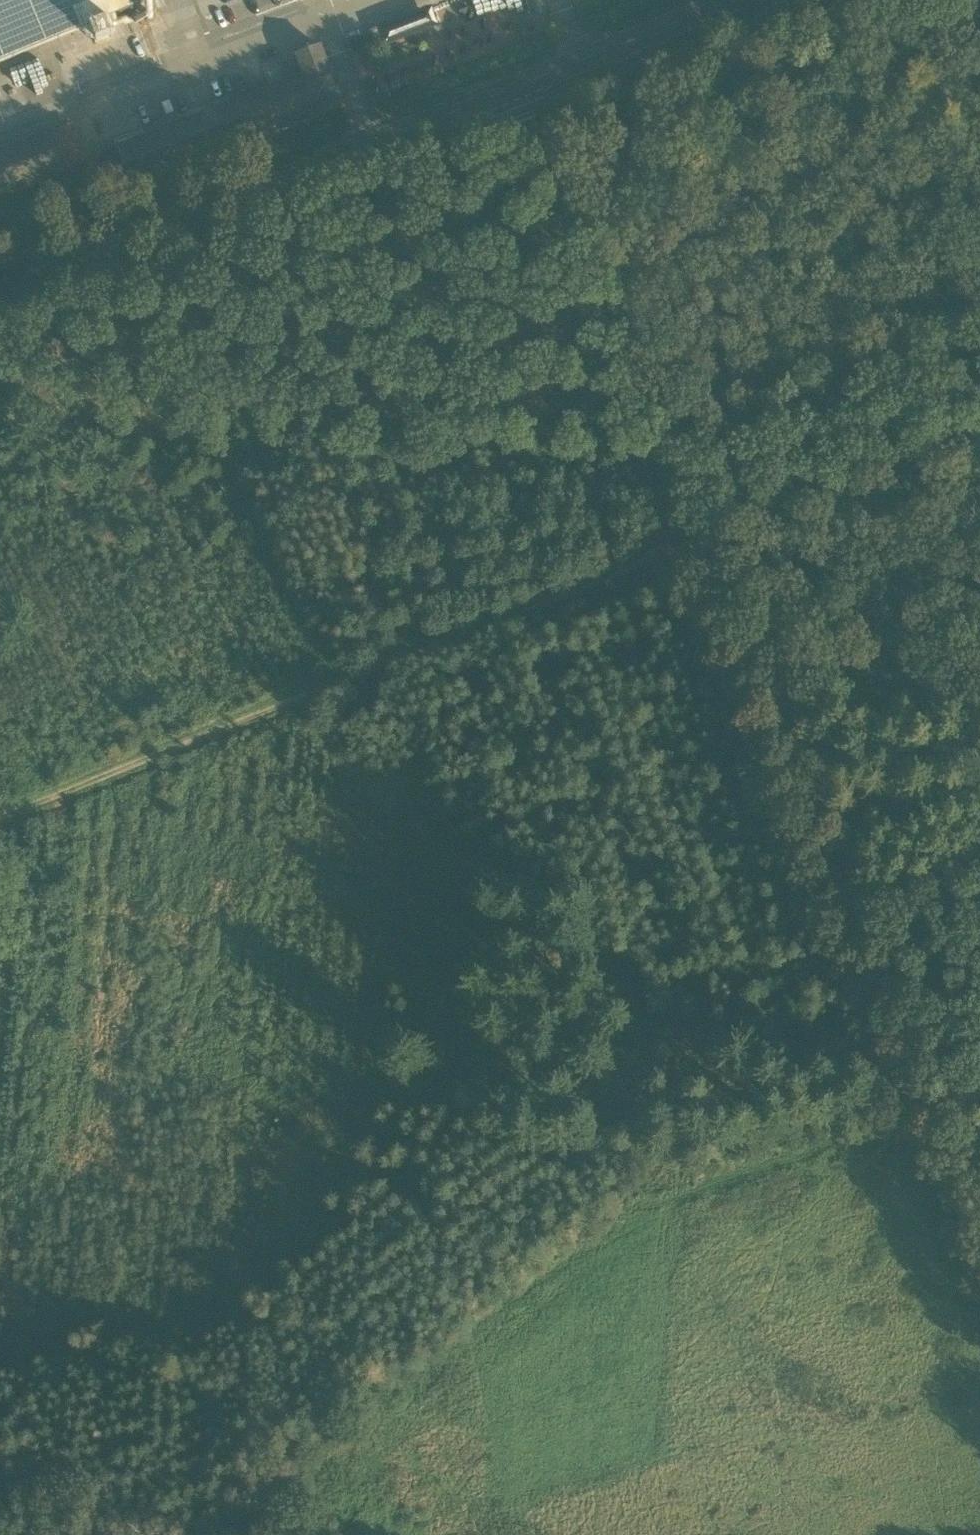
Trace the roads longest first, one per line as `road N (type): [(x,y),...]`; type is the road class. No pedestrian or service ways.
road 1 (unclassified): [(979,1253),(505,96)]
road 2 (track): [(0,816),(979,423)]
road 3 (secondary): [(0,296),(505,96)]
road 4 (secondary): [(505,96),(732,0)]

